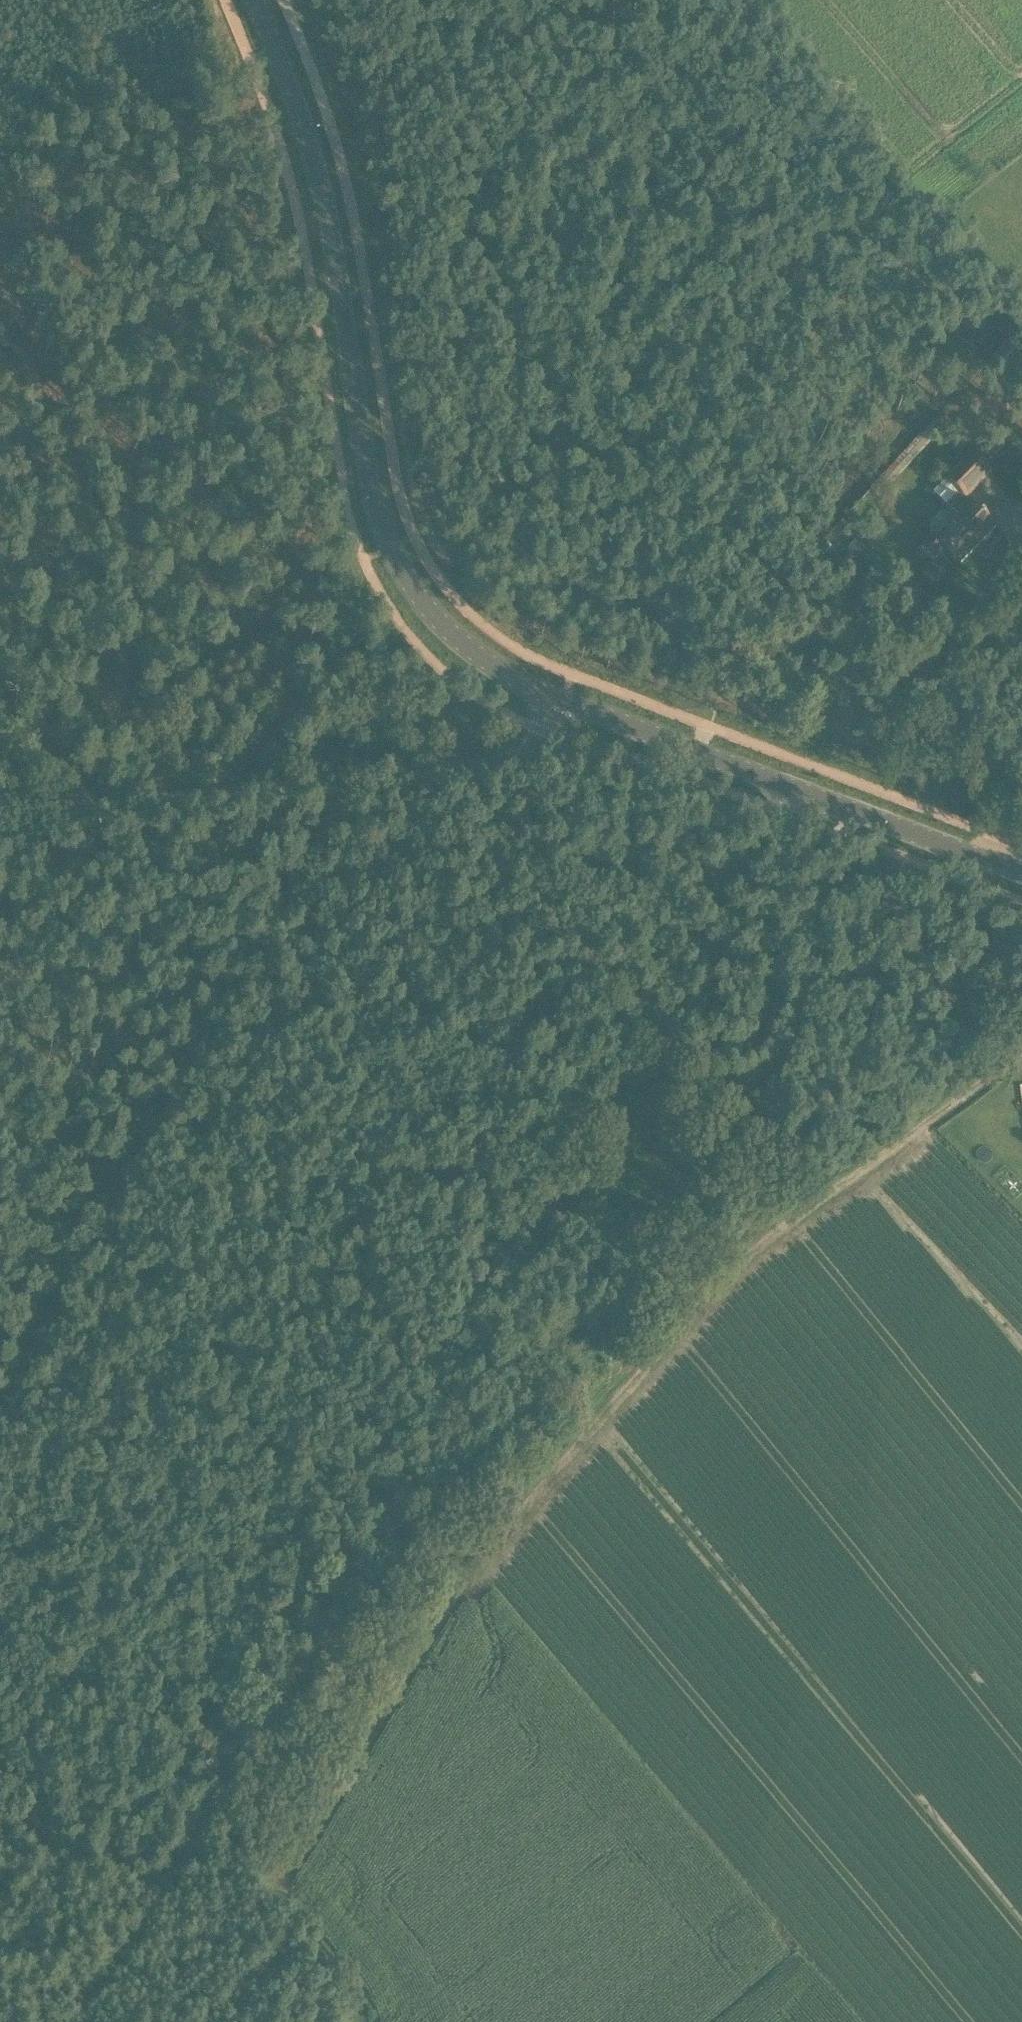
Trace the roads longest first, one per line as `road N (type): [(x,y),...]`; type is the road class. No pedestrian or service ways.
road 1 (tertiary): [(562,701),(500,671),(441,625),(393,559),(366,478),(321,190),(257,0)]
road 2 (track): [(0,1429),(350,778)]
road 3 (unclassified): [(0,817),(490,766),(524,752),(562,701)]
road 4 (tertiary): [(1021,872),(562,701)]

